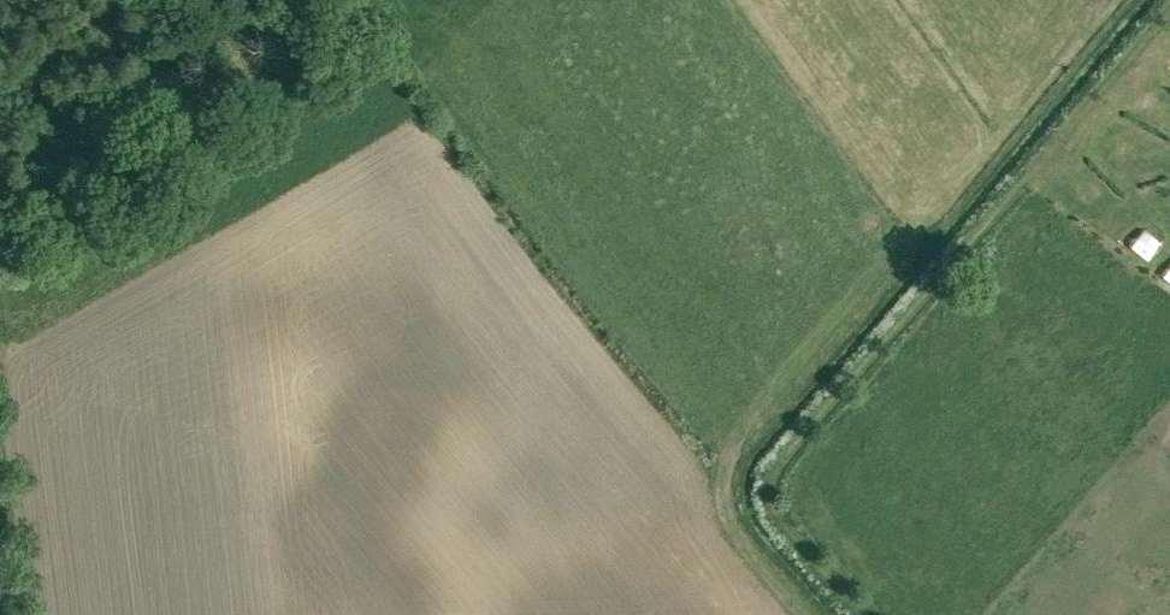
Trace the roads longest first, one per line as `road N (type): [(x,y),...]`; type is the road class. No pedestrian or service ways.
road 1 (track): [(861,614),(789,537),(766,488)]

